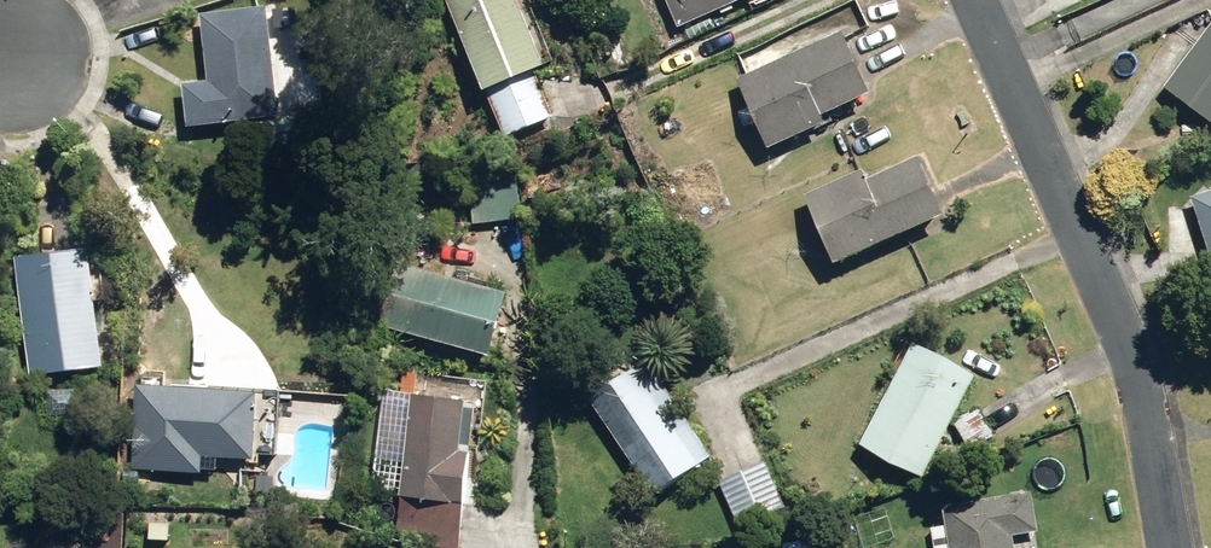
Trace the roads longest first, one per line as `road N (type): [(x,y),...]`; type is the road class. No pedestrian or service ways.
road 1 (residential): [(977,0),(1135,366),(1167,547)]

